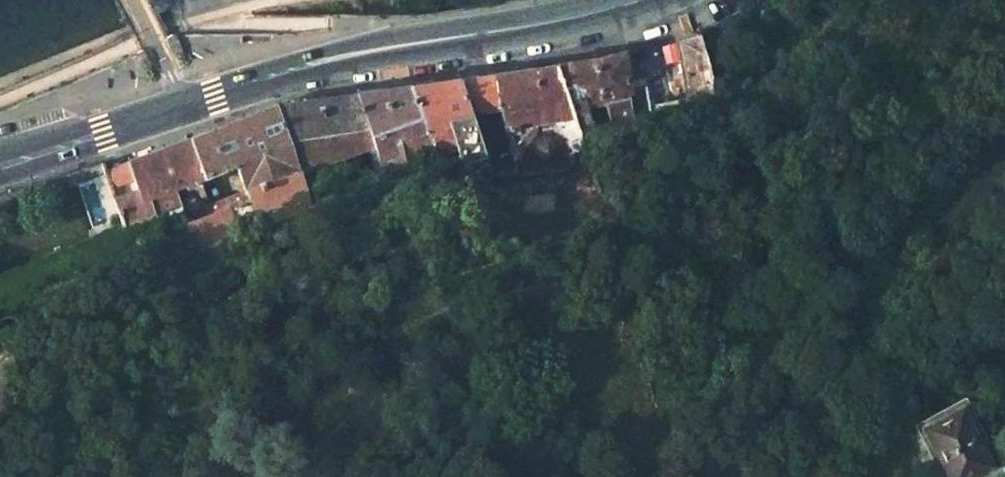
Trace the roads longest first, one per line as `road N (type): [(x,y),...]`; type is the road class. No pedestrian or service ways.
road 1 (track): [(126,476),(113,450),(129,426),(398,311),(685,217),(1004,15)]
road 2 (track): [(1004,71),(825,223),(768,258),(714,278),(527,295),(437,318),(174,434),(166,446),(182,476)]
road 3 (primary): [(644,0),(284,71),(184,106)]
road 4 (primary): [(0,167),(184,106)]

